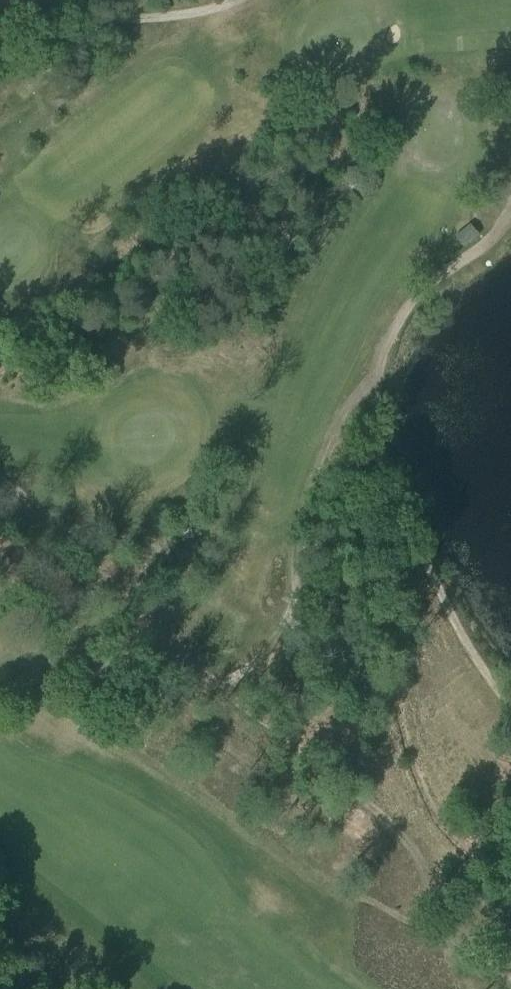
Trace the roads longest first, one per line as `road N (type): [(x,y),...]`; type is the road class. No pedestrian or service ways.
road 1 (track): [(497,988),(447,924),(206,803),(91,732),(67,691),(58,546),(0,477)]
road 2 (track): [(58,546),(105,619),(162,646),(212,523),(247,507),(279,507),(373,653),(437,733),(458,781),(510,793)]
road 3 (track): [(510,722),(420,556),(379,433),(381,344),(408,268),(497,194),(510,172)]

